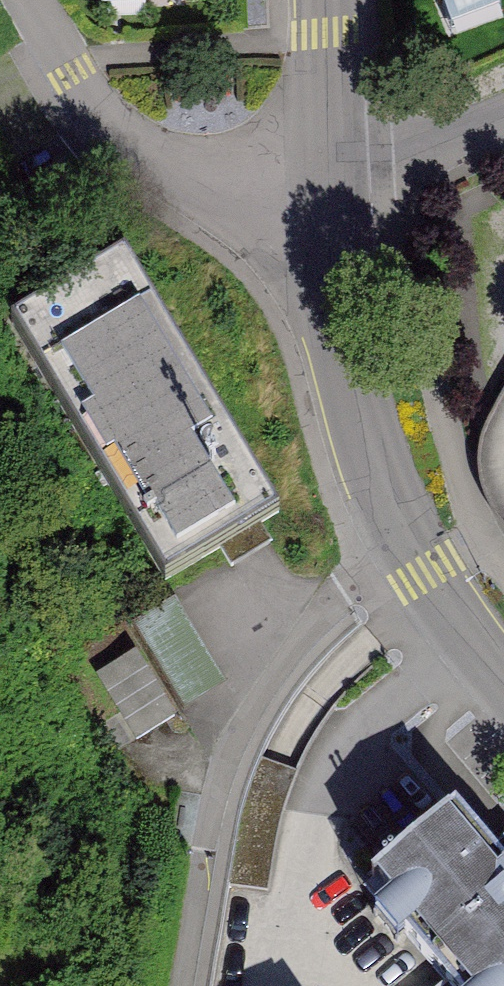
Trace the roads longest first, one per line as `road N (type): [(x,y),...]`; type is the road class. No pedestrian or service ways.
road 1 (residential): [(326,178),(332,320),(357,436),(407,543),(503,675)]
road 2 (residential): [(30,0),(71,74),(134,153),(250,192),(326,178)]
road 3 (residential): [(503,120),(420,157),(326,178)]
road 4 (residential): [(324,0),(326,178)]

